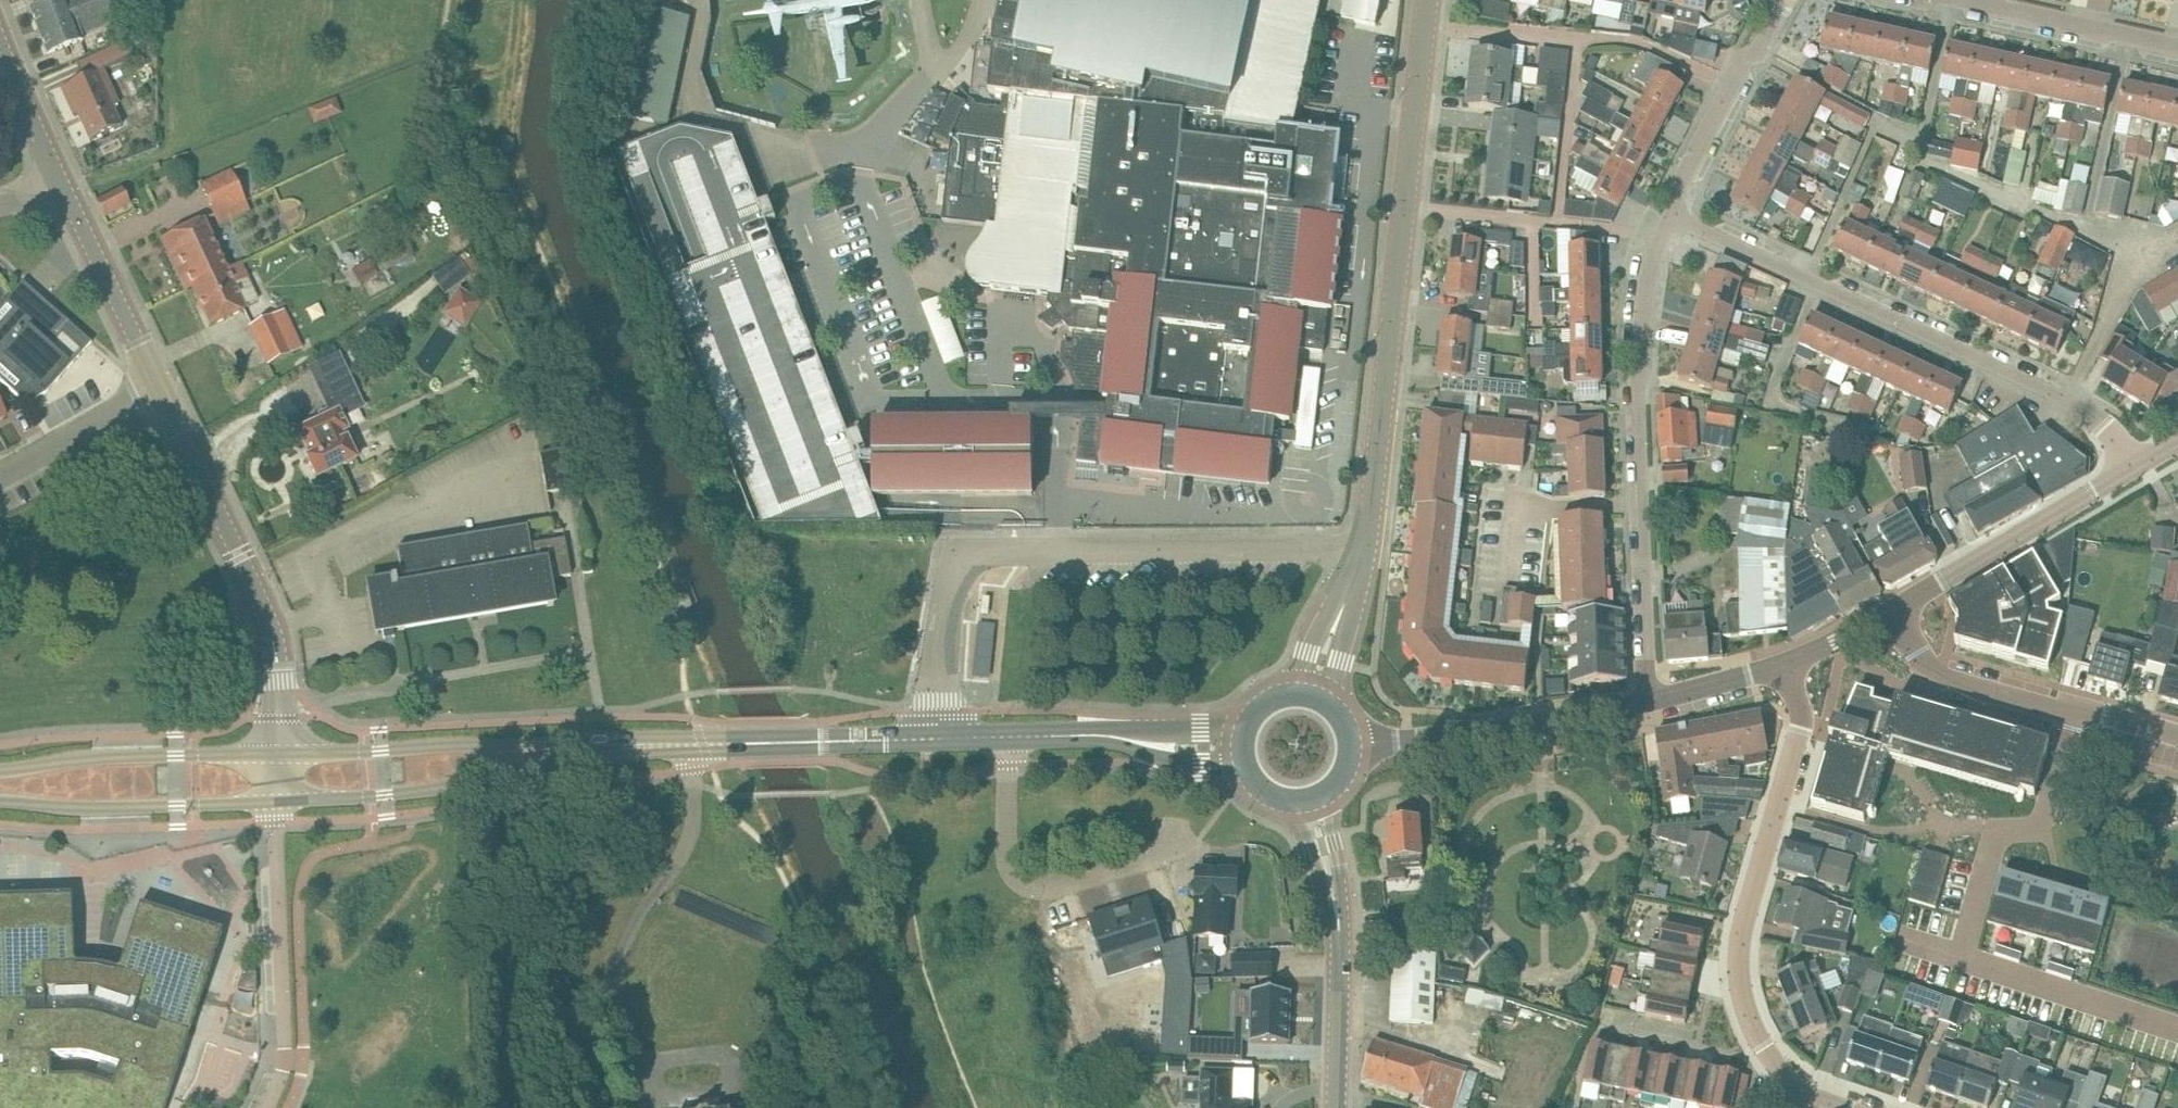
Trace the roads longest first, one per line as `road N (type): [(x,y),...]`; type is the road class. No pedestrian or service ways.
road 1 (unclassified): [(933,739),(947,589),(955,566),(973,550),(1366,552)]
road 2 (tertiary): [(1366,552),(1432,0)]
road 3 (residential): [(2133,469),(2068,396),(1674,212)]
road 4 (residential): [(1650,703),(1639,428),(1643,302),(1674,212)]
road 5 (tertiary): [(279,800),(455,787),(529,765),(695,744)]
road 6 (tertiary): [(695,744),(621,736),(279,754)]
road 7 (residential): [(1772,1062),(1749,1021),(1742,954),(1804,725),(1784,665)]
road 8 (unclassified): [(279,754),(269,623),(161,394)]
road 9 (residential): [(1242,856),(1180,851),(1041,895),(1026,890),(1011,856),(1009,735)]
road 10 (tertiary): [(1337,1107),(1343,990),(1314,800)]
road 11 (tertiary): [(1353,745),(1650,703)]
road 12 (tertiary): [(1885,614),(2133,469)]
road 13 (tertiary): [(279,754),(81,758),(0,771)]
road 14 (tertiary): [(0,799),(90,807),(279,800)]
road 15 (residential): [(2177,53),(1928,0)]
road 16 (residential): [(1674,212),(1780,0)]
road 17 (unclassified): [(161,394),(61,181)]
road 18 (tertiary): [(1243,741),(1009,735)]
road 19 (residential): [(2070,714),(1918,663),(1885,614)]
road 20 (residential): [(1772,1062),(1603,1026)]
road 21 (unclassified): [(61,181),(0,39)]
road 22 (tertiary): [(1311,695),(1366,552)]
road 23 (residential): [(2001,831),(2047,815),(2070,714)]
road 24 (tertiary): [(1650,703),(1784,665)]
road 25 (tertiary): [(933,739),(810,741)]

